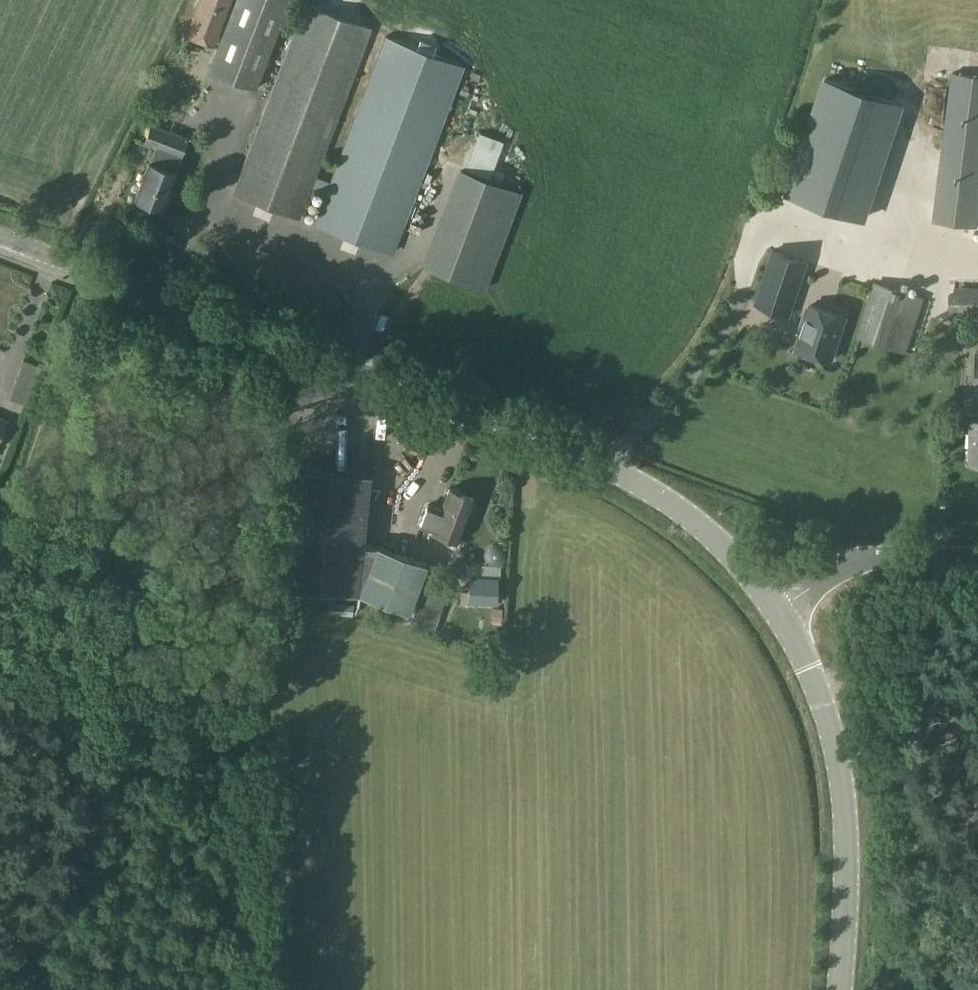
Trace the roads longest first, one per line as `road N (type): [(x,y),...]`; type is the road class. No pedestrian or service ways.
road 1 (tertiary): [(777,608),(704,526),(620,472),(0,246)]
road 2 (tertiary): [(836,989),(846,797),(818,685),(777,608)]
road 3 (unclassified): [(977,555),(874,557),(777,608)]

